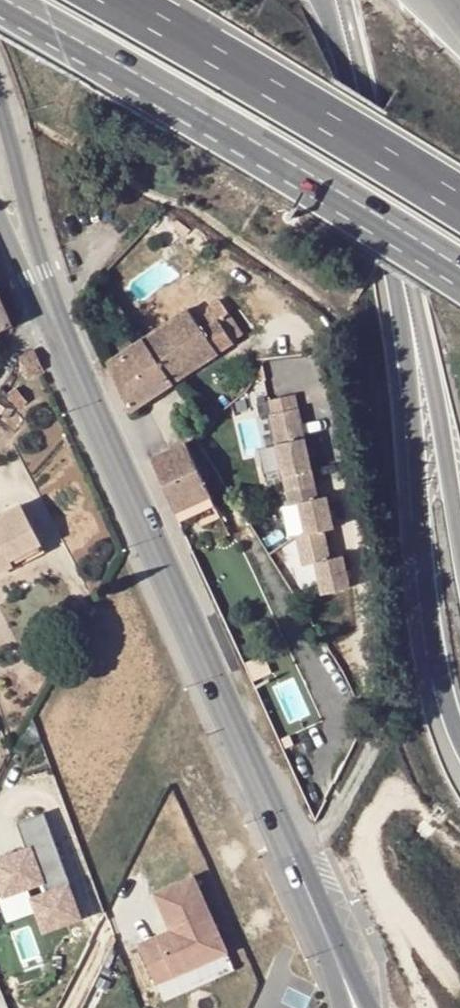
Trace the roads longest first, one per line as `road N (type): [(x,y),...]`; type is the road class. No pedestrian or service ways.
road 1 (motorway): [(322,0),(402,324),(435,650),(459,744)]
road 2 (primary): [(353,999),(52,309)]
road 3 (motorway): [(459,539),(414,284),(344,0)]
road 4 (motorway): [(0,6),(459,280)]
road 5 (motorway): [(459,193),(141,0)]
road 6 (primary): [(52,309),(0,101)]

